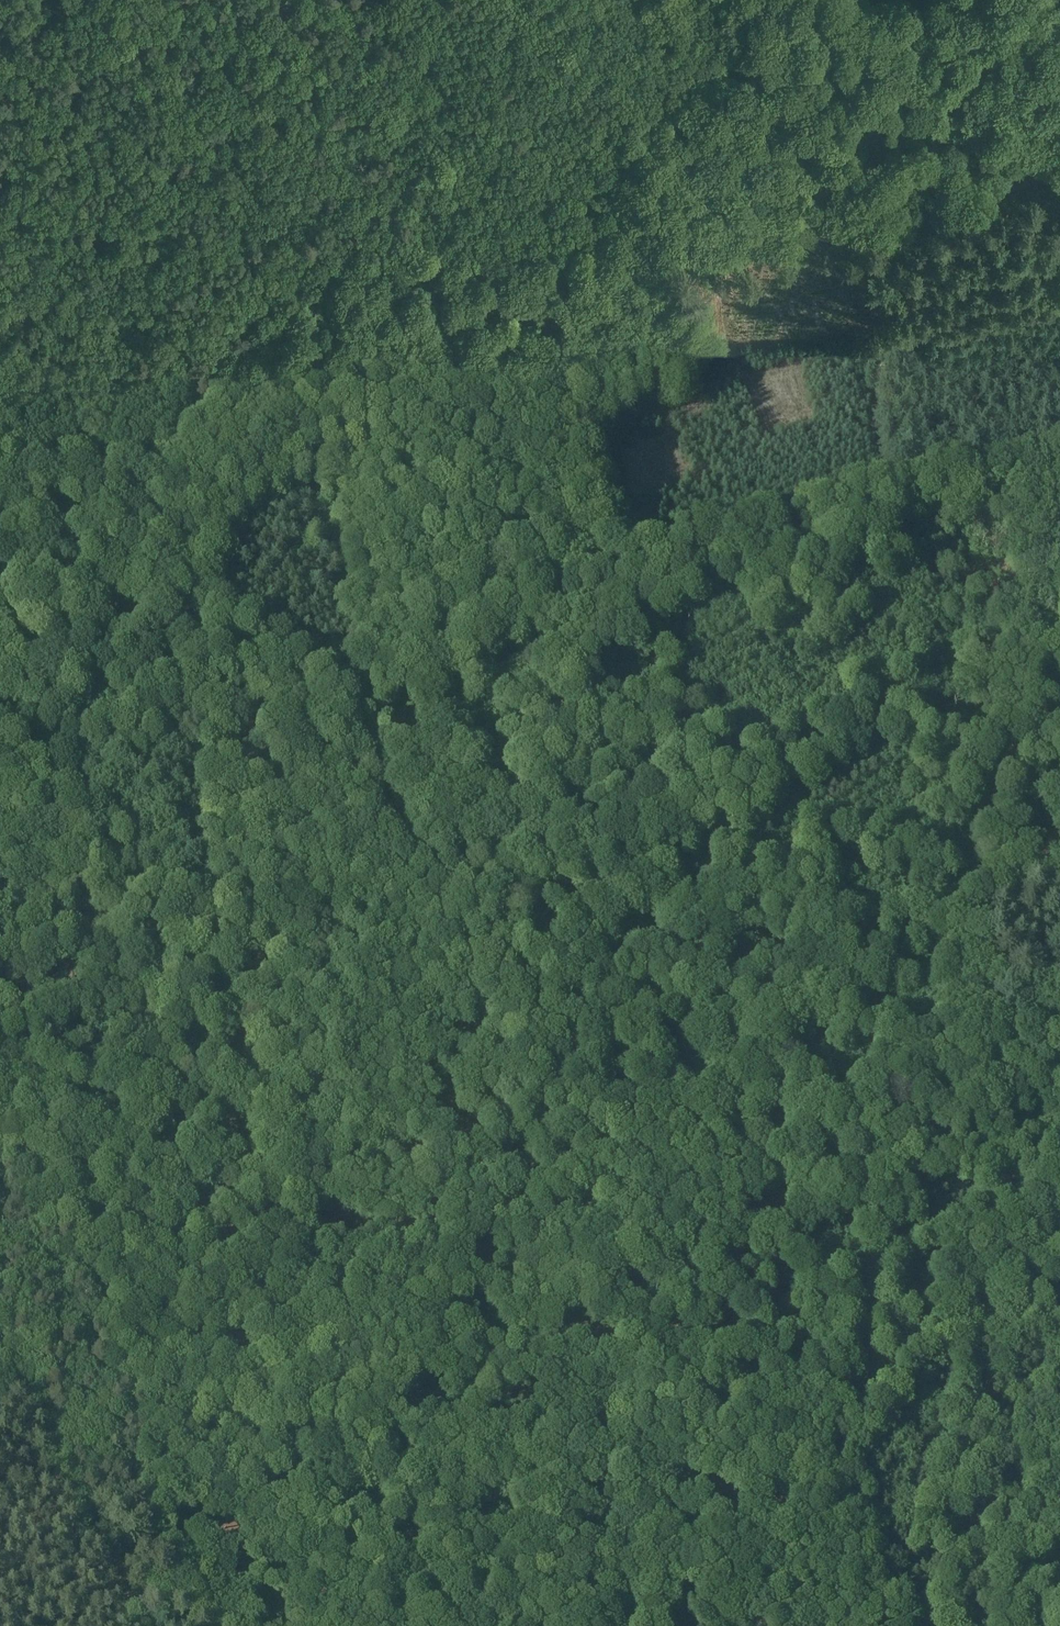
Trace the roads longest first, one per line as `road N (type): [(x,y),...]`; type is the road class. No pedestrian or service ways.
road 1 (track): [(454,315),(915,1625)]
road 2 (track): [(0,560),(225,464),(454,315),(617,265),(940,214),(1059,171)]
road 3 (track): [(153,1625),(27,1380)]
road 4 (track): [(0,403),(97,525)]

